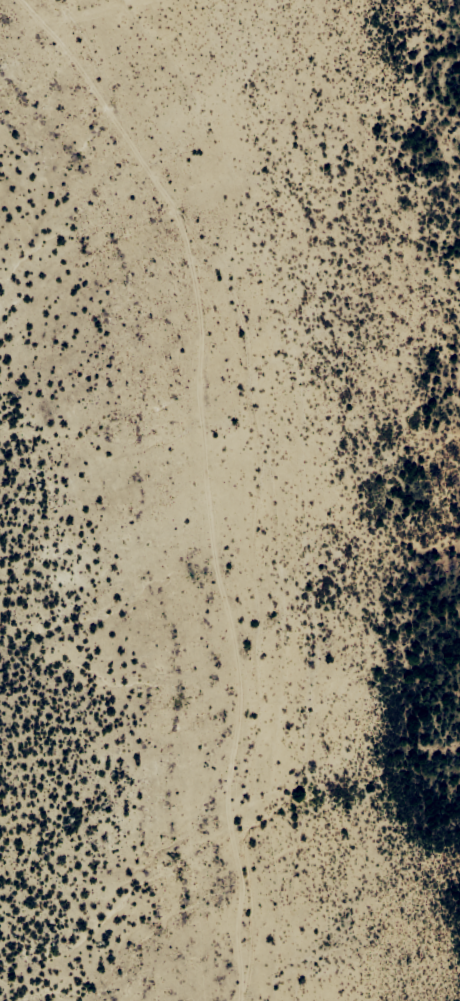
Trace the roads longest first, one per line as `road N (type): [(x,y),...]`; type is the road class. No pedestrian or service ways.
road 1 (residential): [(61,0),(143,146),(208,370),(237,569),(242,807),(262,877),(250,1000)]

